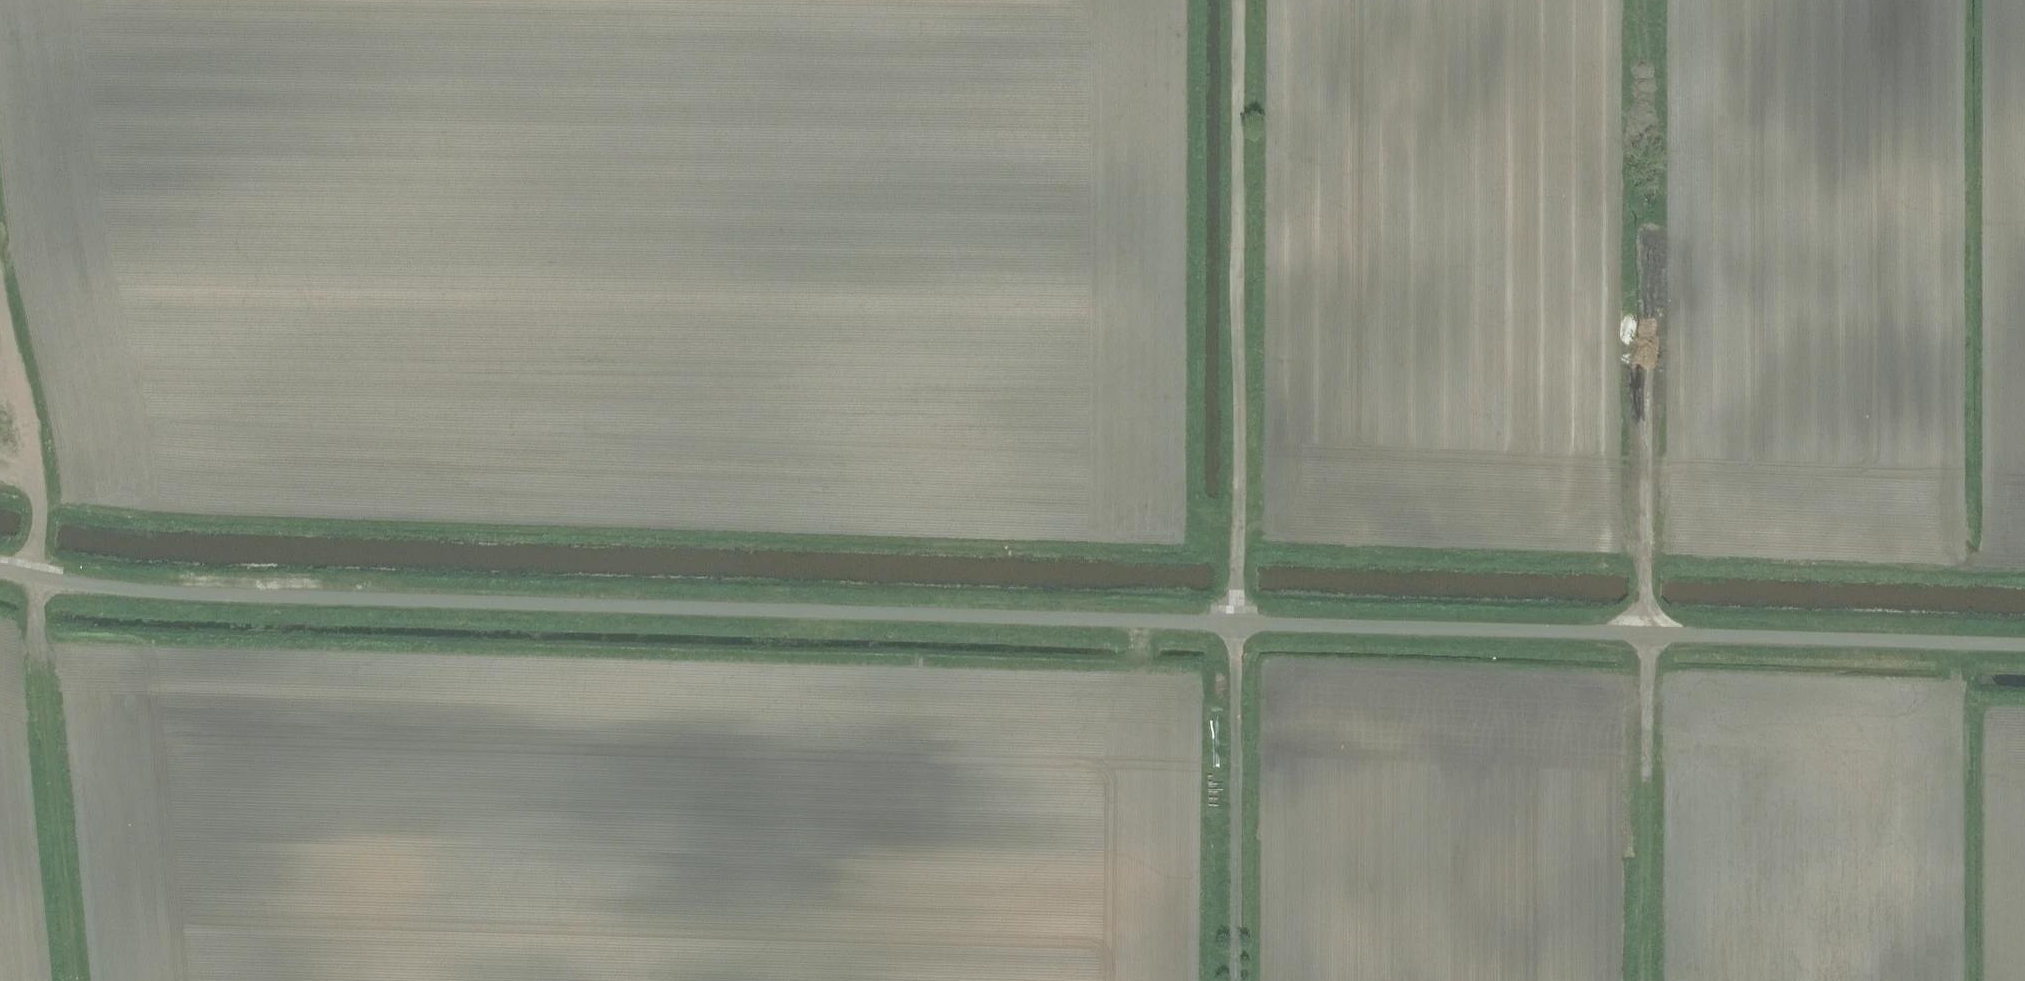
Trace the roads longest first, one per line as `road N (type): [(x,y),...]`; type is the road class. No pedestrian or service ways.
road 1 (unclassified): [(2024,645),(196,596),(0,568)]

